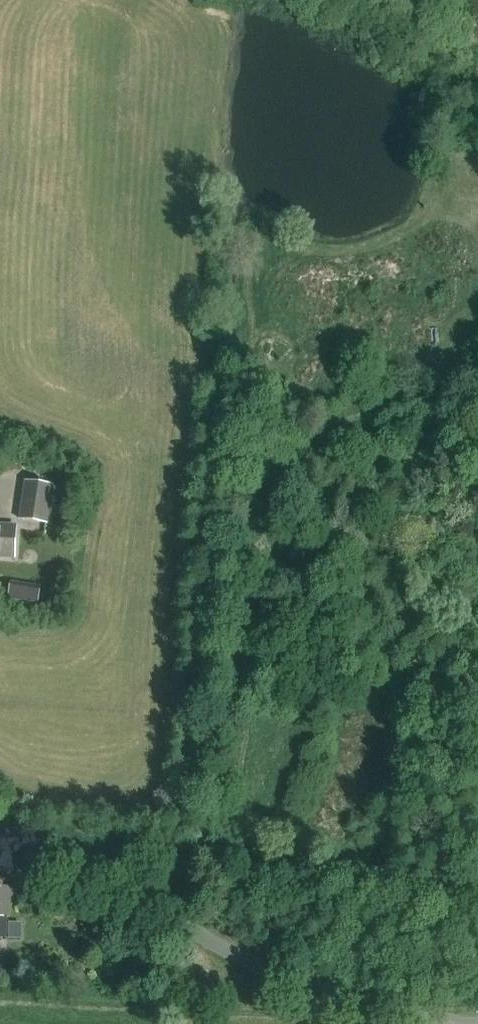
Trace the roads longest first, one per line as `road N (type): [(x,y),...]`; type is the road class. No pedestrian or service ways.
road 1 (unclassified): [(461,1023),(396,1016),(266,972),(0,826)]

